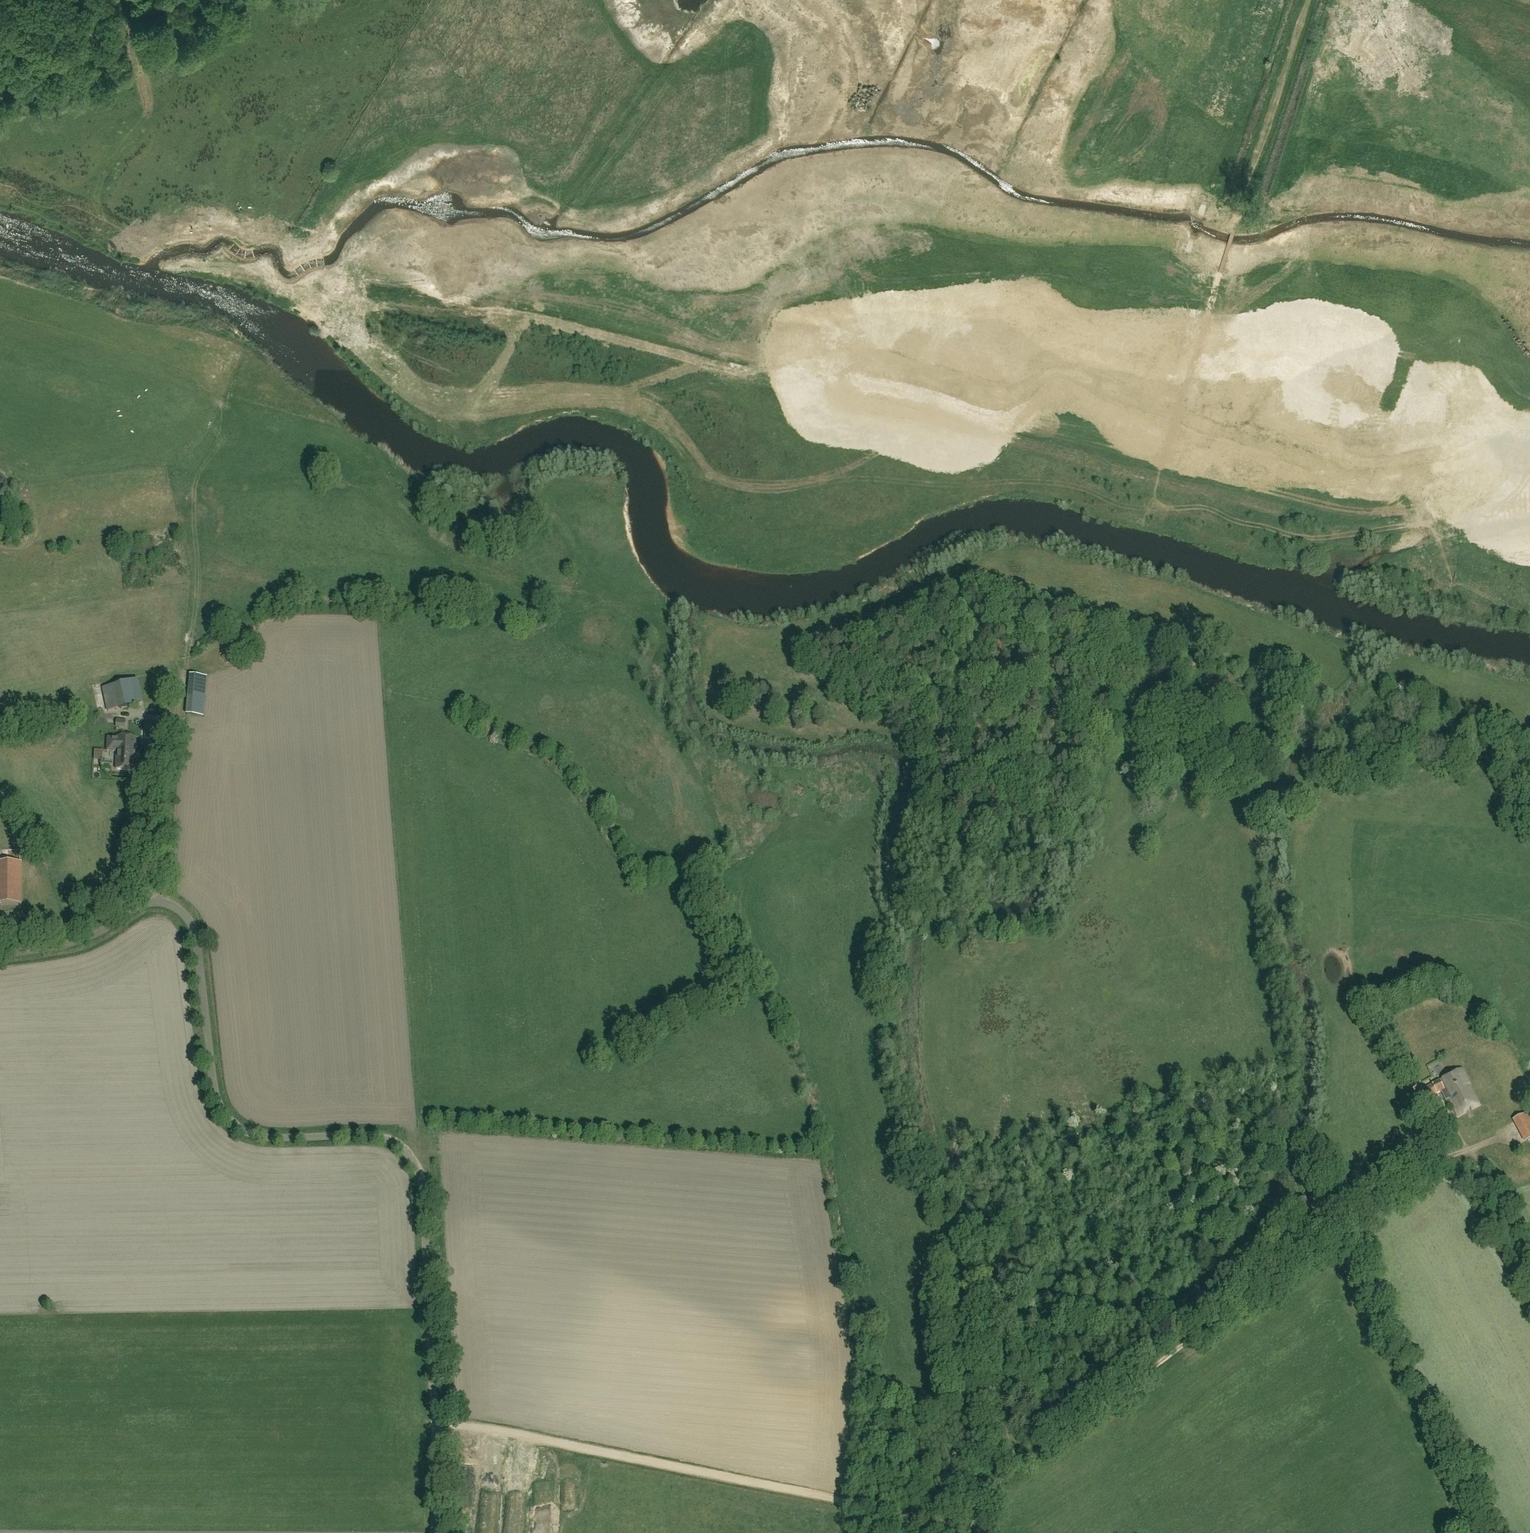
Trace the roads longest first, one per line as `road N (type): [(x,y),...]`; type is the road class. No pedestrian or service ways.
road 1 (unclassified): [(437,1532),(426,1190),(417,1161),(385,1138),(265,1139),(230,1122),(212,1083),(197,938),(170,906),(144,905),(72,945),(0,956)]
road 2 (track): [(1529,570),(1451,563),(1432,529),(1386,526),(1288,544),(1150,501),(1220,271)]
road 3 (track): [(1444,1156),(944,1522)]
road 4 (track): [(436,1423),(944,1522),(965,1532)]
road 5 (track): [(1307,0),(1234,228)]
road 6 (track): [(152,903),(156,777)]

